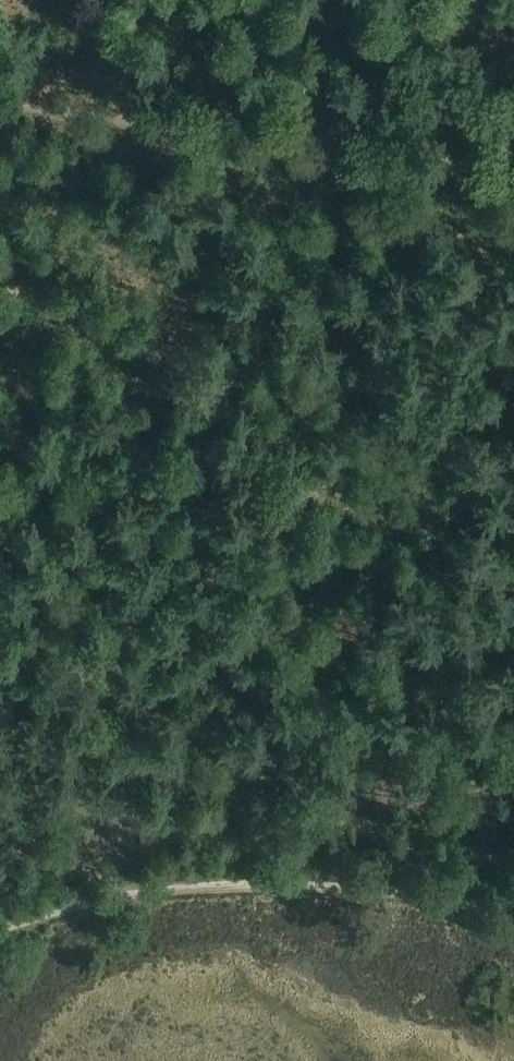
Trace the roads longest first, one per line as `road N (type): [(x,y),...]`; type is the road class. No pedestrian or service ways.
road 1 (track): [(0,928),(161,893),(340,886),(446,898),(513,917)]
road 2 (track): [(513,169),(0,105)]

